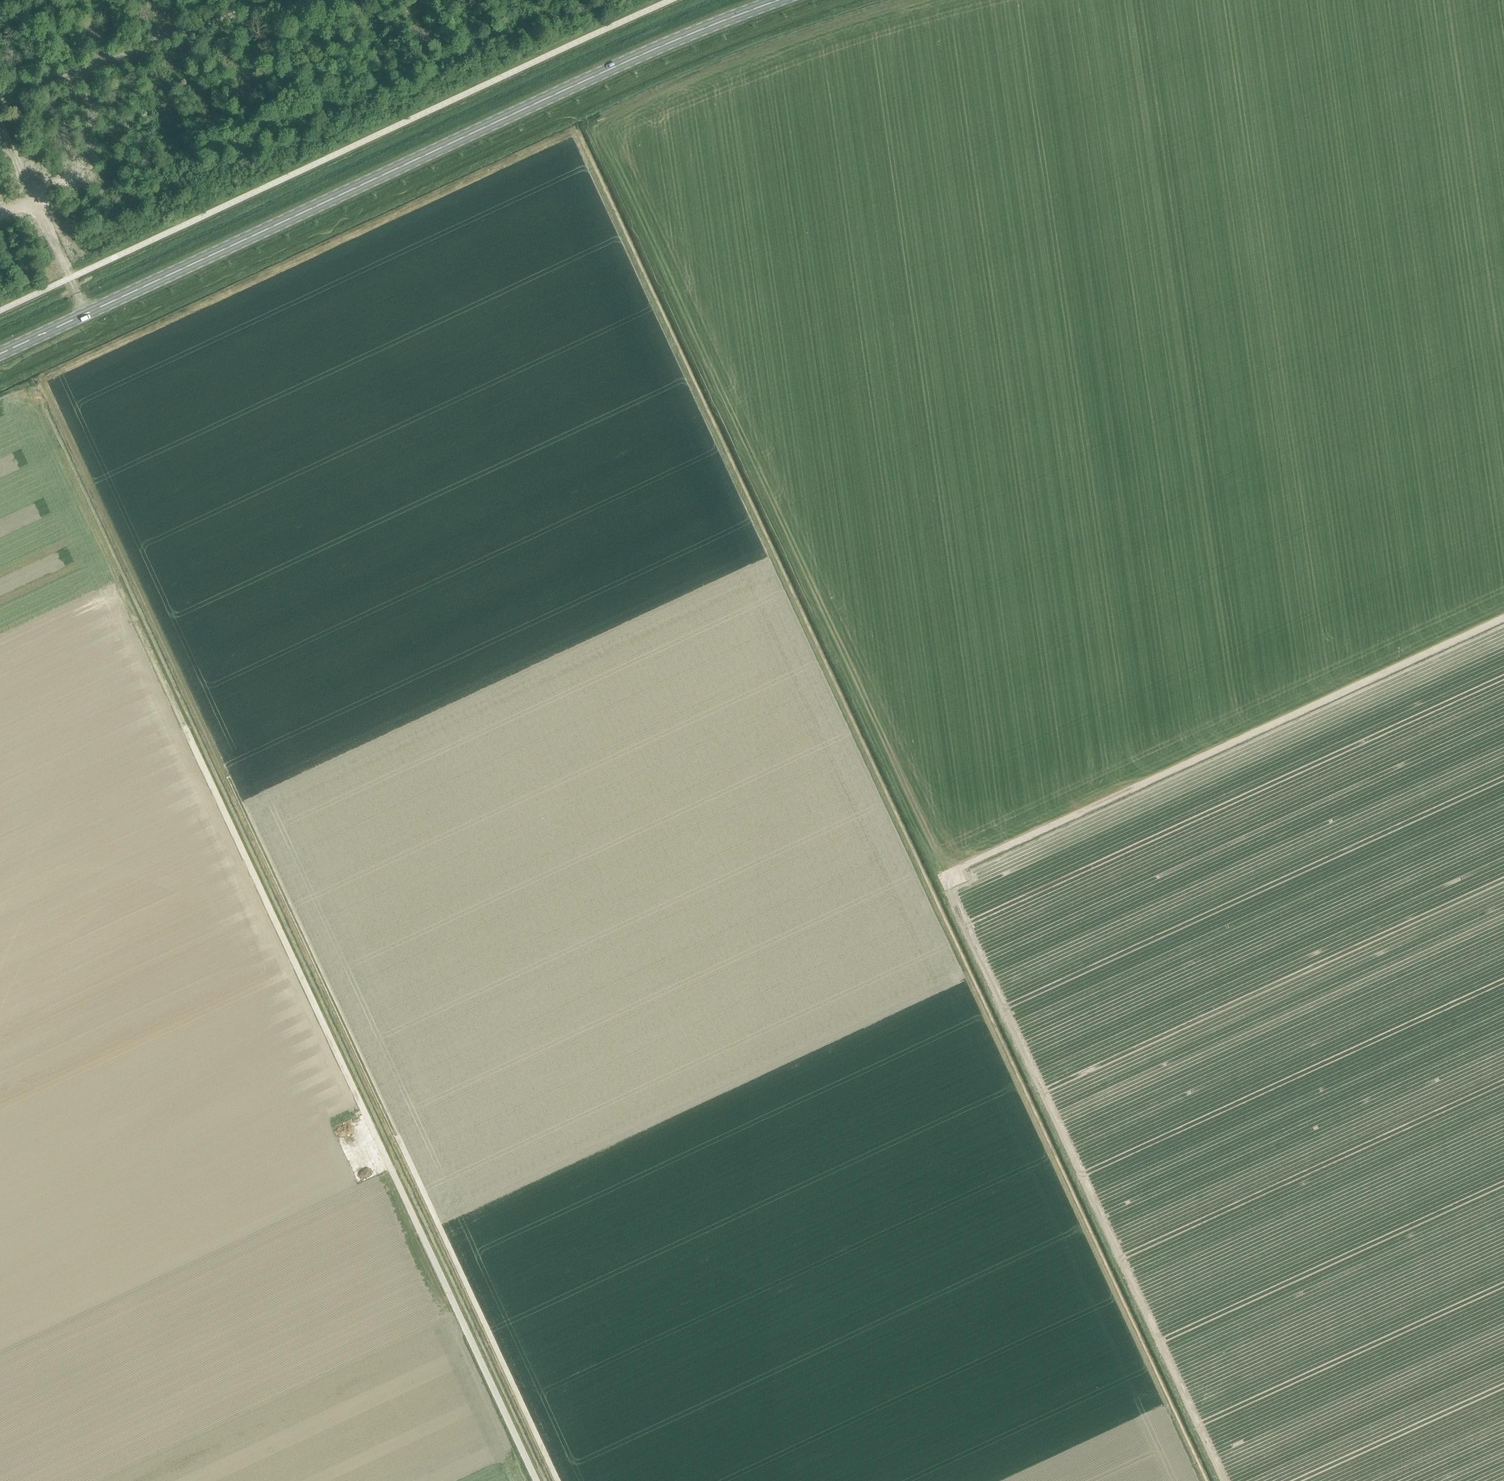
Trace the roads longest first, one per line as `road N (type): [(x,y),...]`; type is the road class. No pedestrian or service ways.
road 1 (primary): [(0,354),(559,93),(781,0)]
road 2 (track): [(1503,616),(959,868)]

